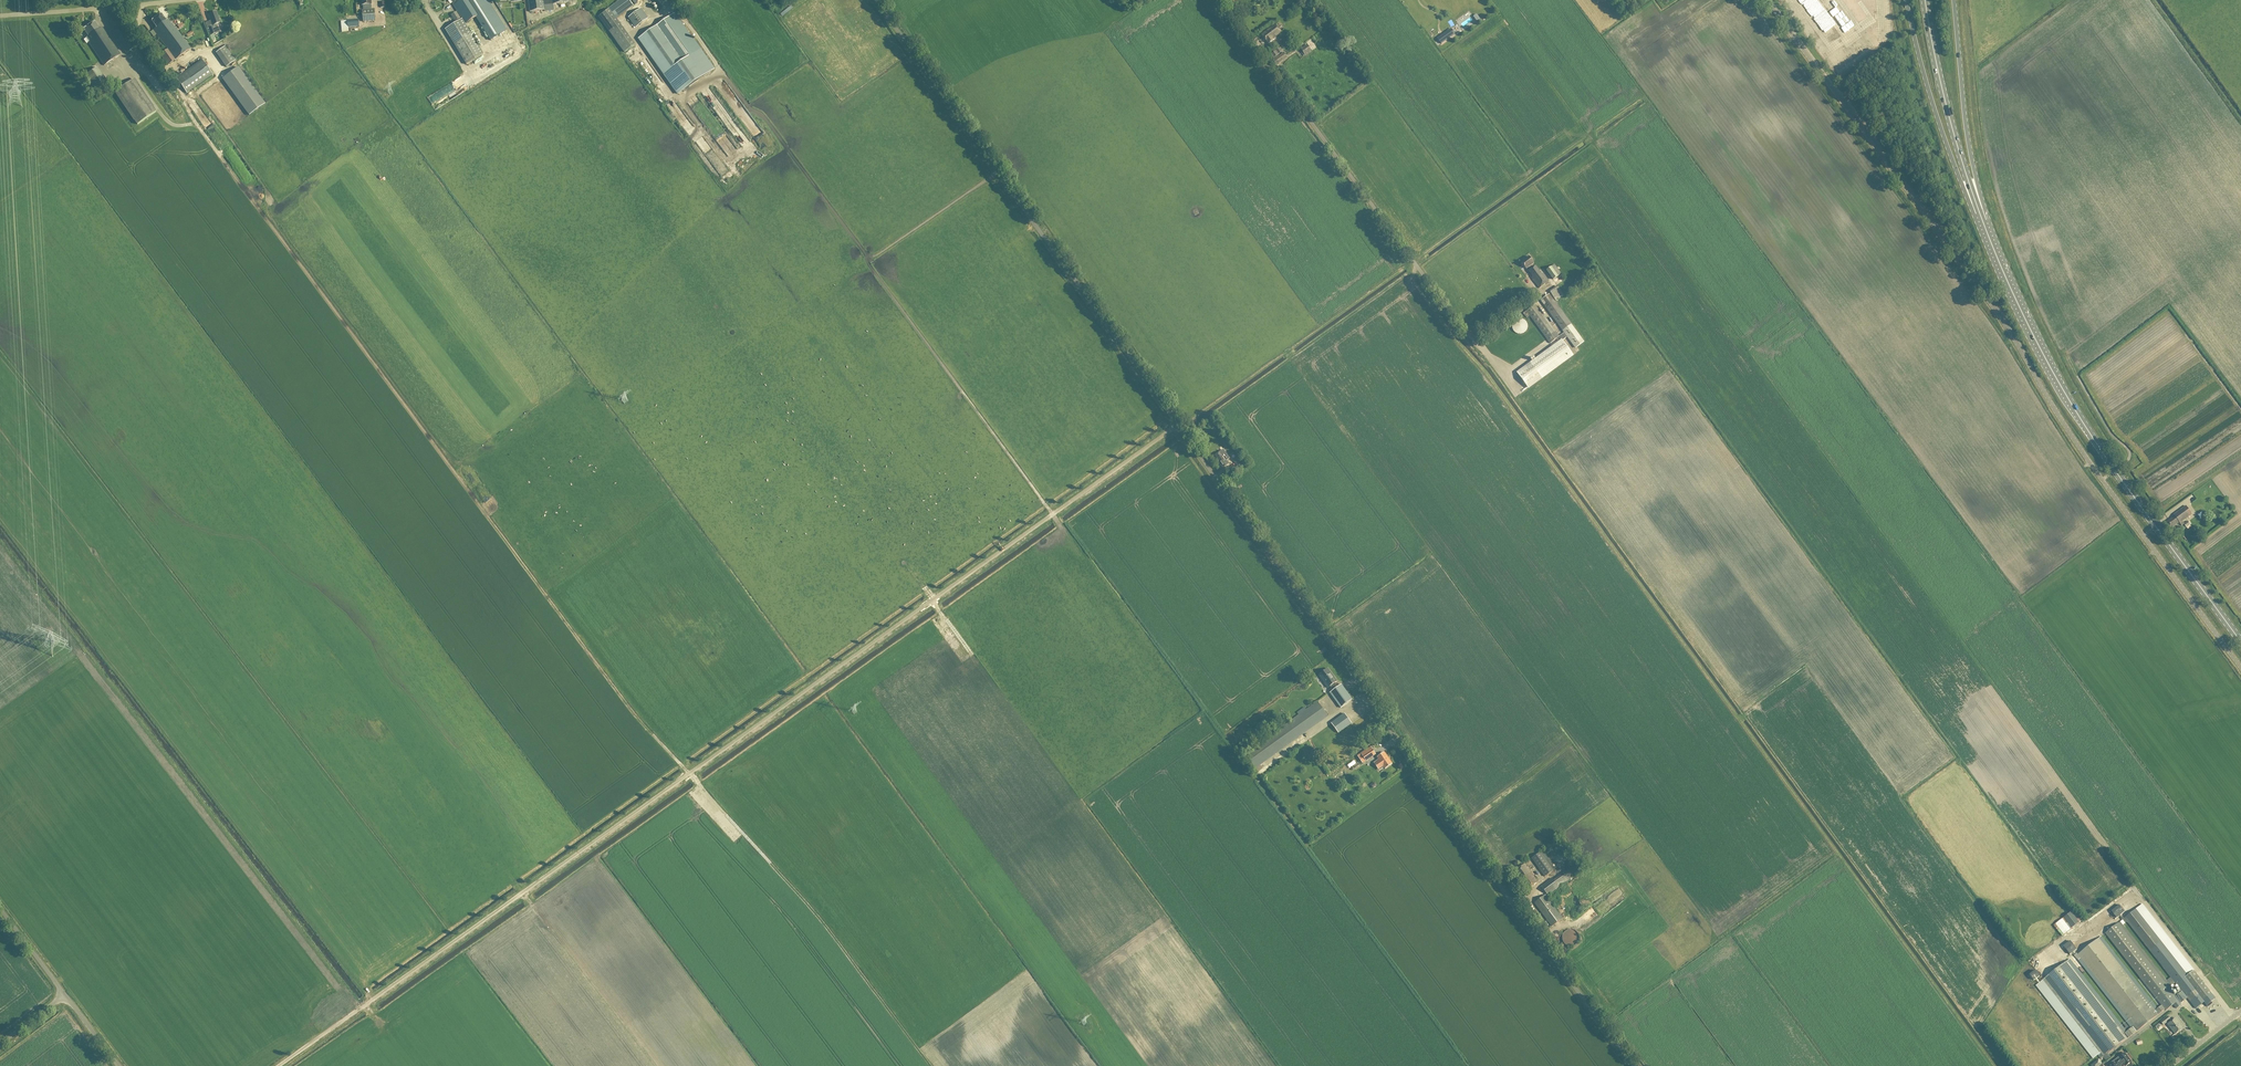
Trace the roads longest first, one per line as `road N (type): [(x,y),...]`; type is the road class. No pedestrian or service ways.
road 1 (unclassified): [(288,1065),(1178,425)]
road 2 (unclassified): [(2240,668),(2104,481),(1927,213),(1765,0)]
road 3 (unclassified): [(1633,1065),(1441,807),(1178,425)]
road 4 (unclassified): [(1178,425),(875,0)]
road 5 (unclassified): [(1537,300),(1488,334),(1468,335),(1220,0)]
road 6 (primary): [(2240,642),(2064,393),(1982,221)]
road 7 (track): [(751,111),(765,118),(871,258),(1000,172)]
road 8 (primary): [(1906,0),(1937,117),(1982,221)]
road 9 (primary): [(1982,221),(1949,116),(1925,0)]
road 10 (primary): [(1982,221),(1954,0)]
road 11 (unclassified): [(0,18),(197,0)]

